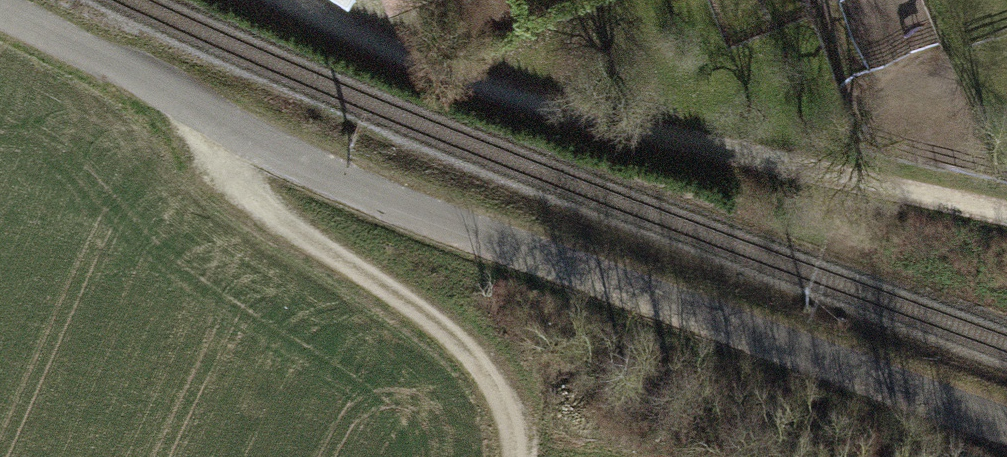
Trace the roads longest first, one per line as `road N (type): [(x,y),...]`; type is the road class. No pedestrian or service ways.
road 1 (unclassified): [(0,8),(414,211),(1006,425)]
road 2 (track): [(449,72),(725,153),(1006,217)]
road 3 (track): [(205,110),(222,180),(434,324),(494,381),(520,456)]

